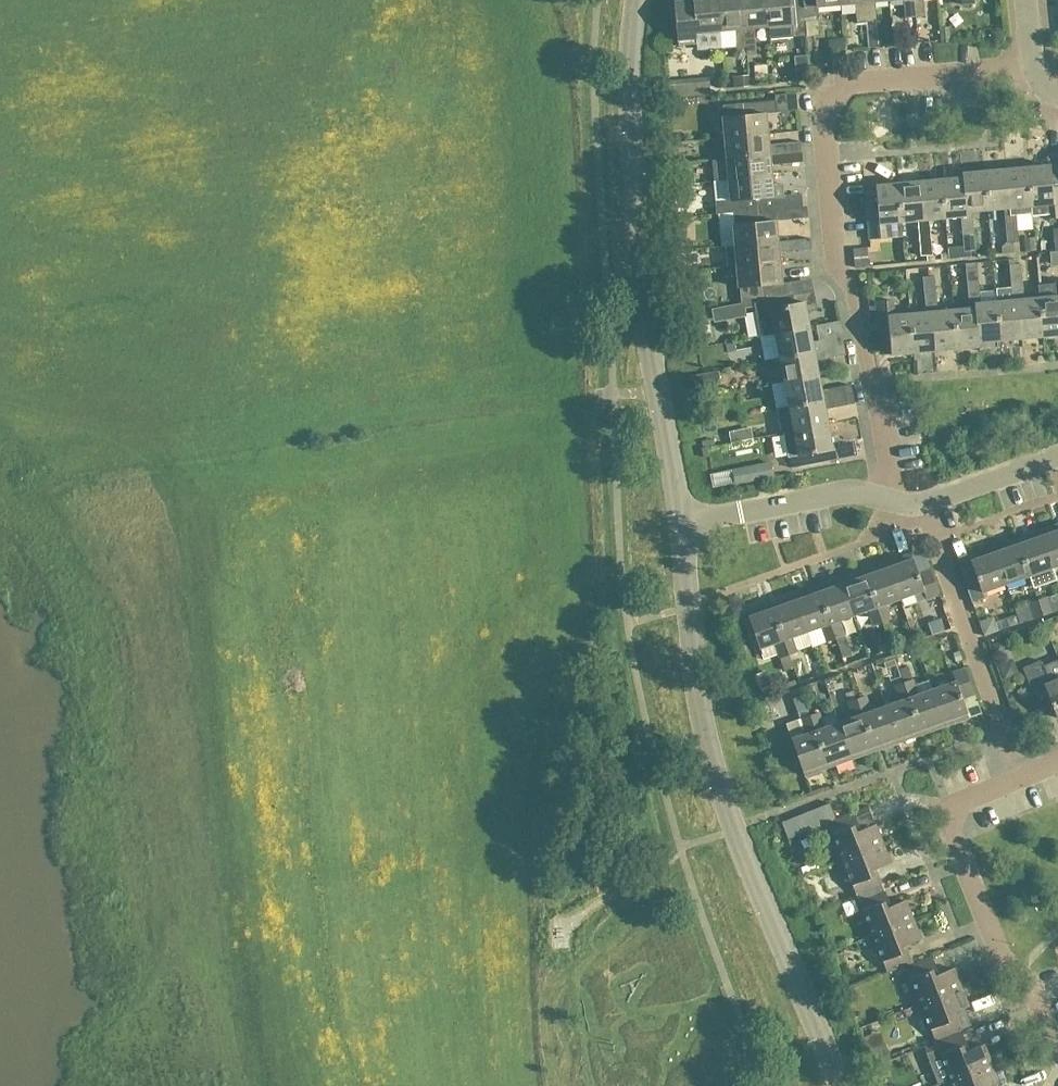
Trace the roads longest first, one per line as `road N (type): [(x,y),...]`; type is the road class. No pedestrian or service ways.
road 1 (residential): [(890,502),(855,294),(838,267),(822,124),(852,86),(1032,69)]
road 2 (unclassified): [(840,1085),(730,824),(699,704),(681,523)]
road 3 (unclassified): [(681,523),(631,183),(637,0)]
road 4 (residential): [(1057,1054),(1027,983),(999,959),(942,813),(1020,781)]
road 5 (residential): [(1020,781),(923,507)]
road 6 (residential): [(890,502),(859,495),(681,523)]
road 7 (residential): [(1057,460),(923,507)]

